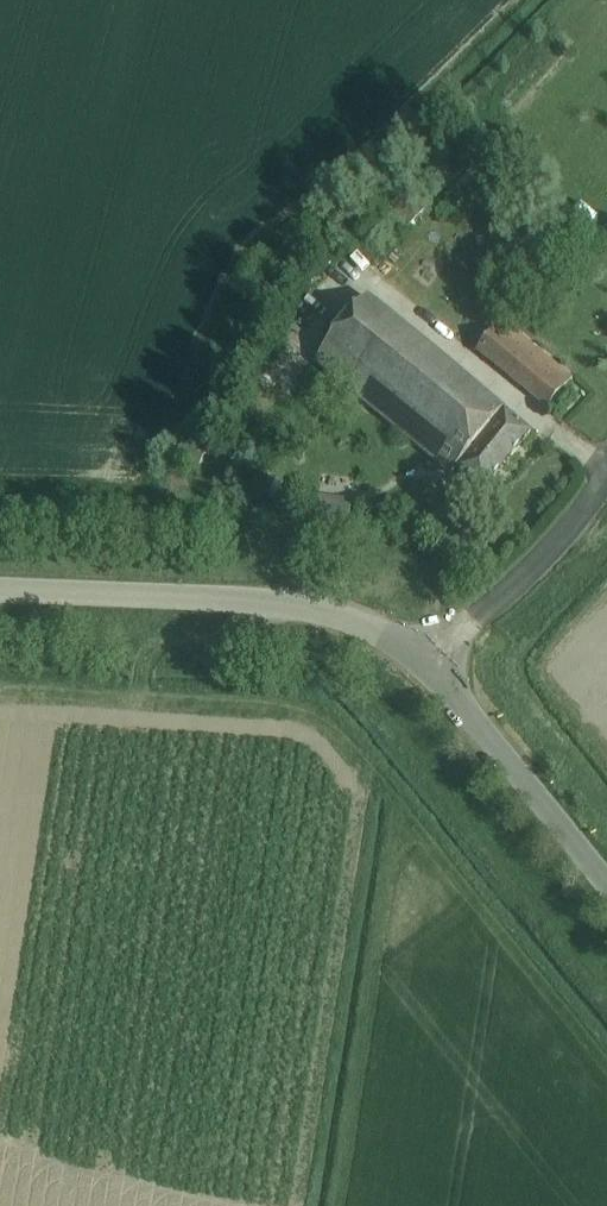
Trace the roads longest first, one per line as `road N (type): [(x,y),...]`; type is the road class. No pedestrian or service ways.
road 1 (unclassified): [(0,591),(309,607),(401,643),(420,664)]
road 2 (unclassified): [(606,886),(464,705),(420,664)]
road 3 (unclassified): [(420,664),(551,549),(606,480)]

